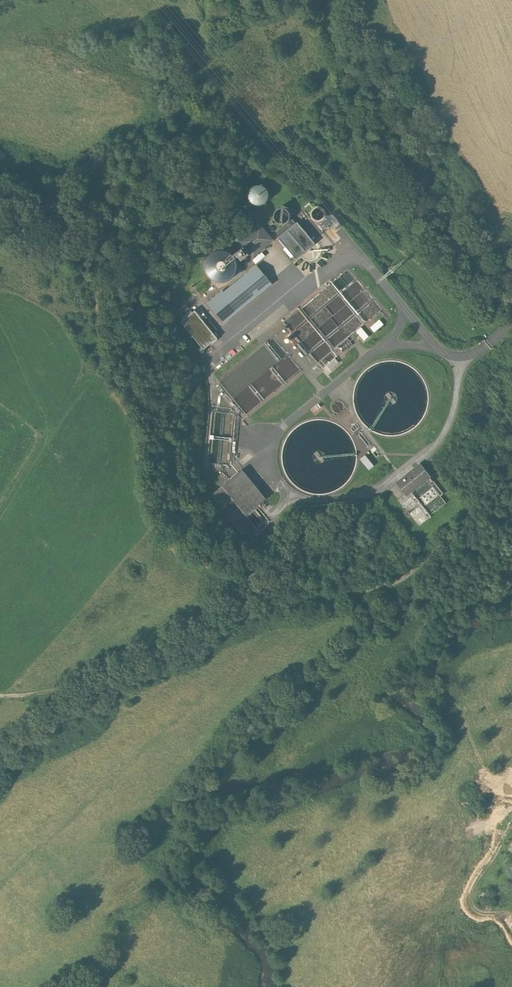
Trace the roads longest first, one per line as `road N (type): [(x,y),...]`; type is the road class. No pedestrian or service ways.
road 1 (track): [(0,694),(54,693),(125,670),(256,606),(394,581),(477,526),(511,518)]

